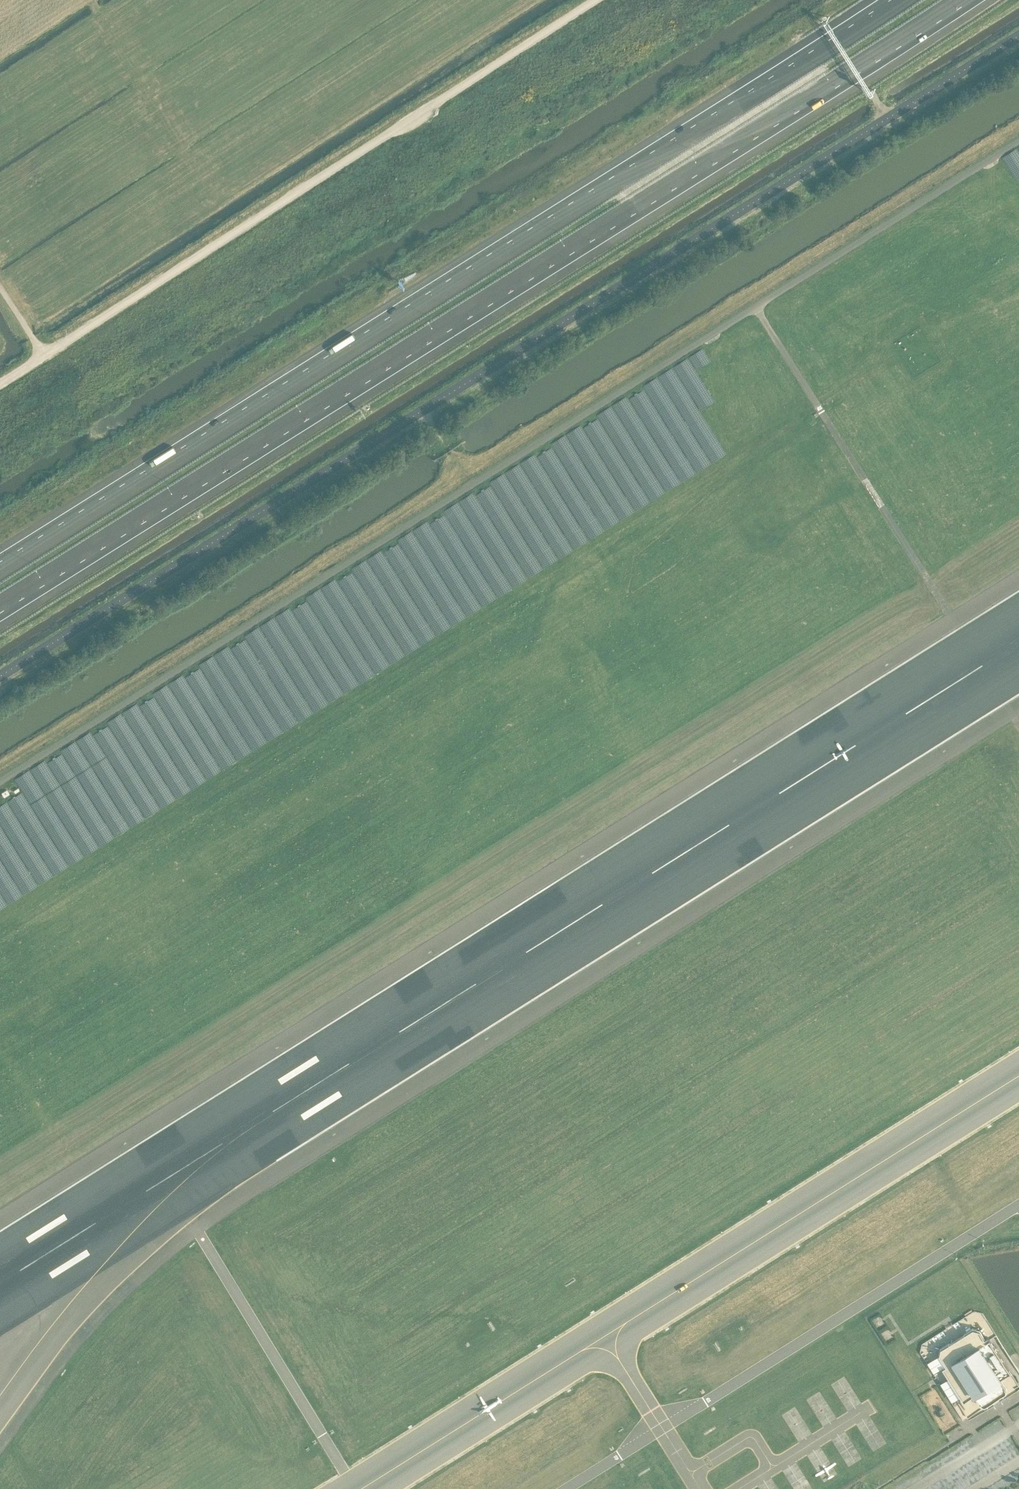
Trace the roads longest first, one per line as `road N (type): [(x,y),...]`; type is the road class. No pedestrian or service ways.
road 1 (motorway): [(0,610),(966,0)]
road 2 (motorway): [(894,0),(0,567)]

